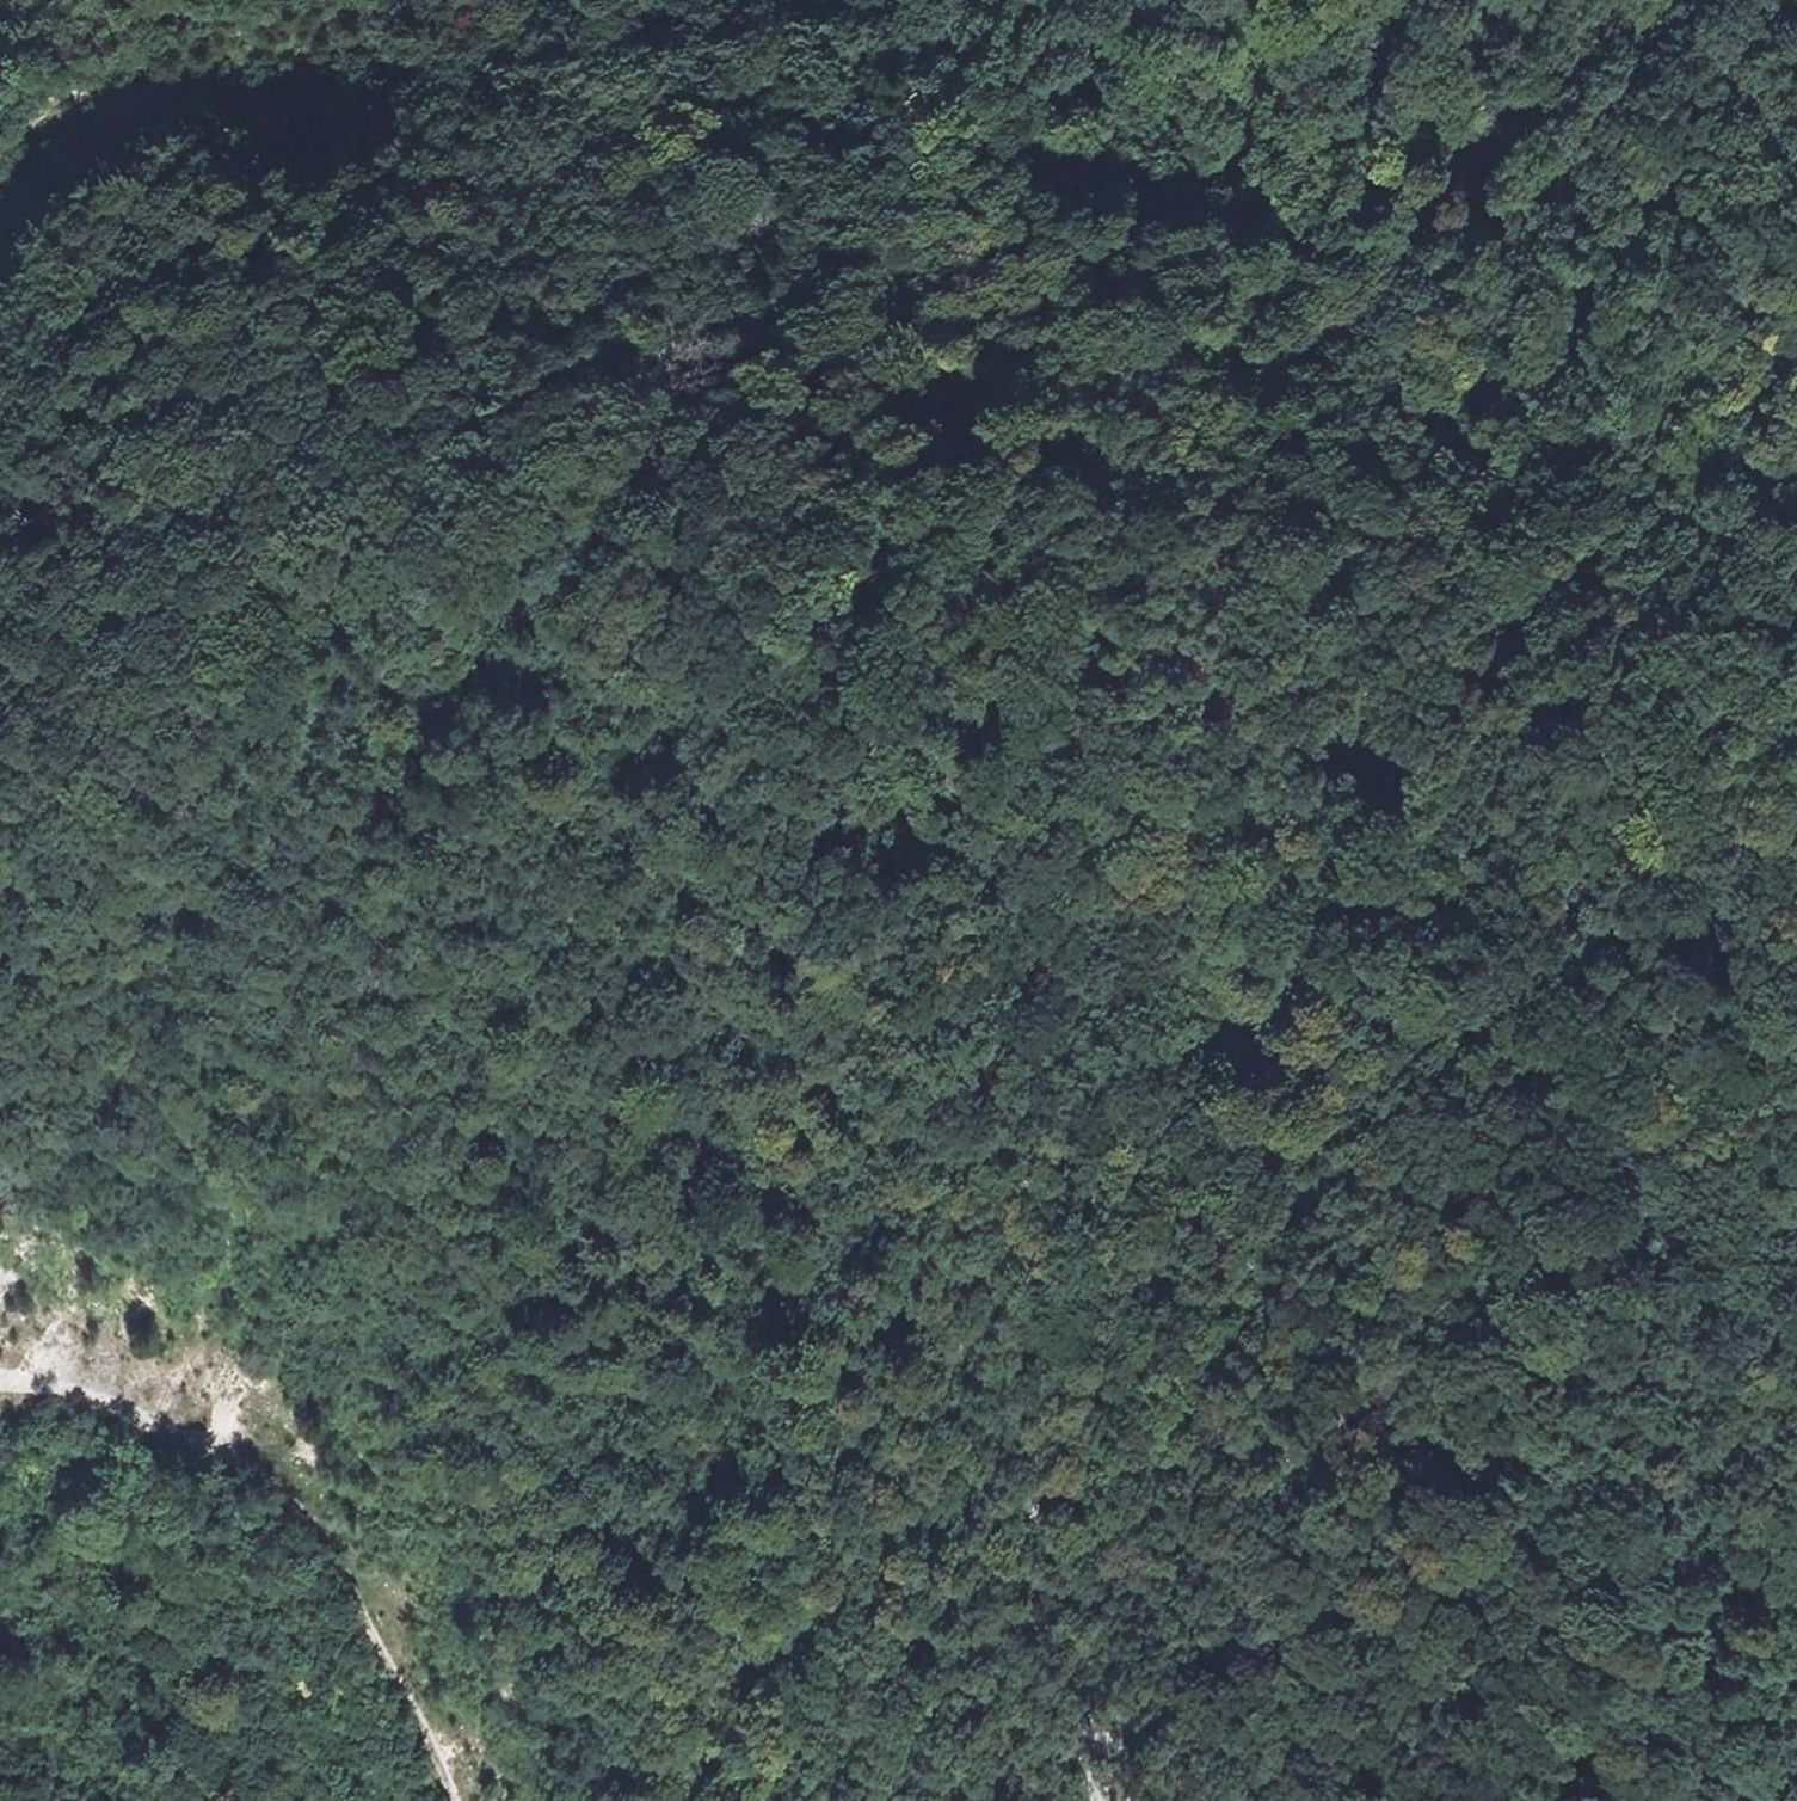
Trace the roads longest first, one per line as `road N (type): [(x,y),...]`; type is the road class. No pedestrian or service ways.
road 1 (track): [(0,1385),(115,1406),(213,1447),(293,1508),(343,1578),(446,1800)]

